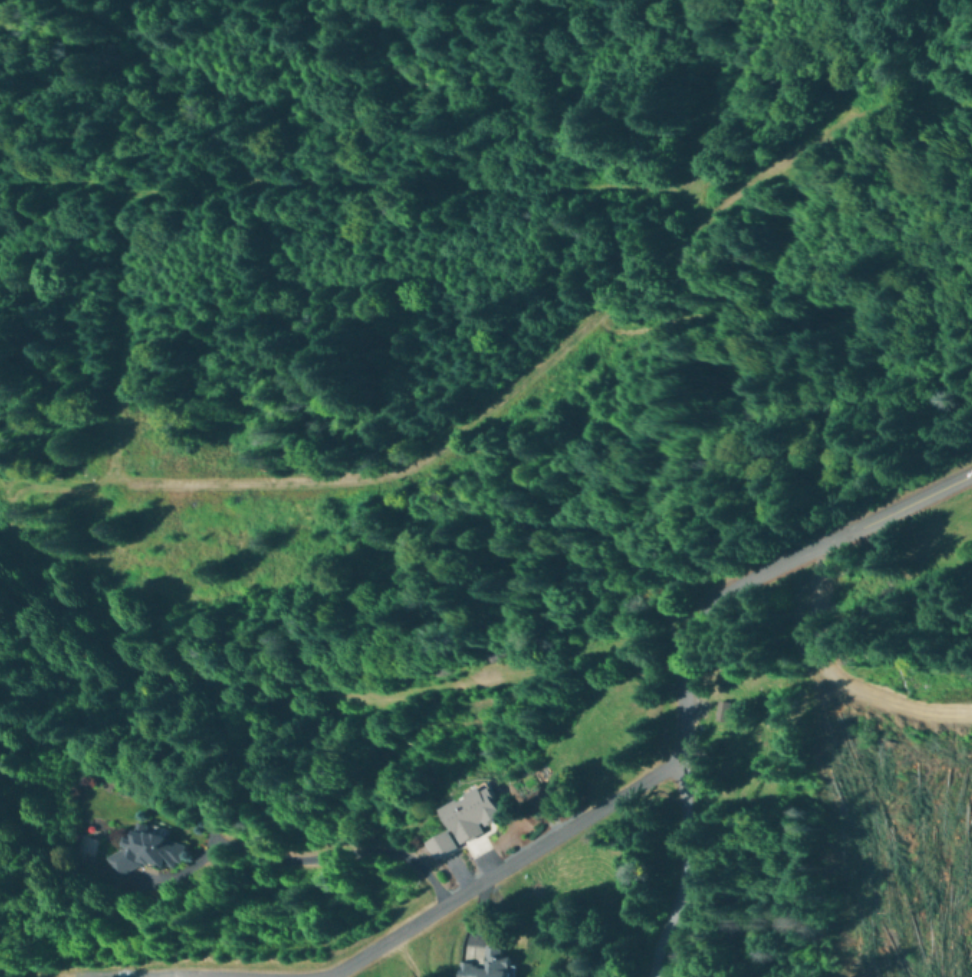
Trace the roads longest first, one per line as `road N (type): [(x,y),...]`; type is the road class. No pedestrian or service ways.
road 1 (residential): [(971,111),(857,113),(784,151),(434,449),(378,469),(312,479),(112,481)]
road 2 (track): [(0,548),(99,655),(154,674),(318,698),(396,699),(492,679),(681,610)]
road 3 (track): [(0,185),(644,193),(678,199),(699,222)]
road 4 (residential): [(871,520),(681,610),(683,828),(675,923),(657,976)]
road 5 (residential): [(683,758),(672,775),(338,971),(311,976)]

